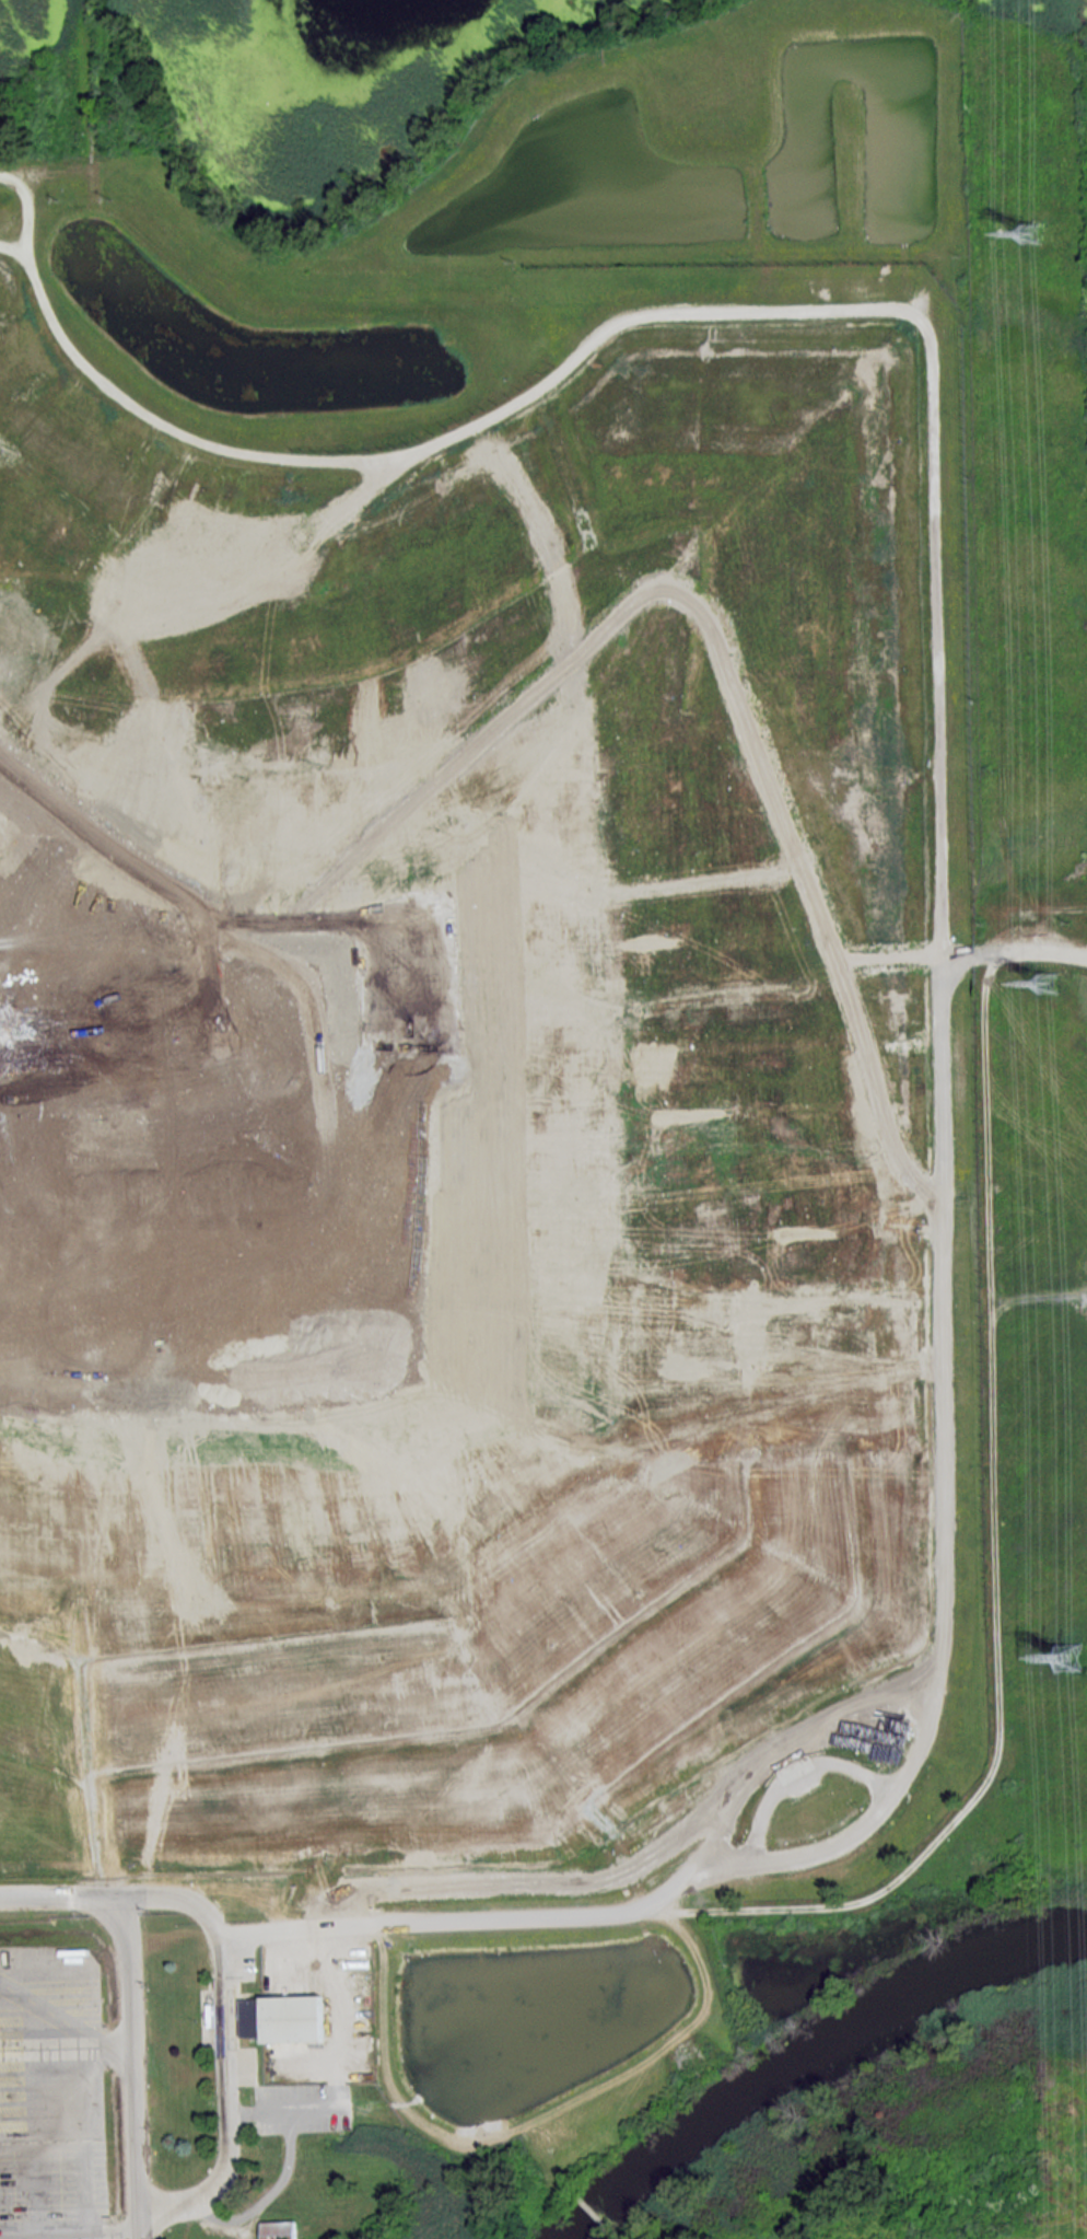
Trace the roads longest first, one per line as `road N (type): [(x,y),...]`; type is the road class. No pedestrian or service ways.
road 1 (tertiary): [(139,2238),(130,1923)]

